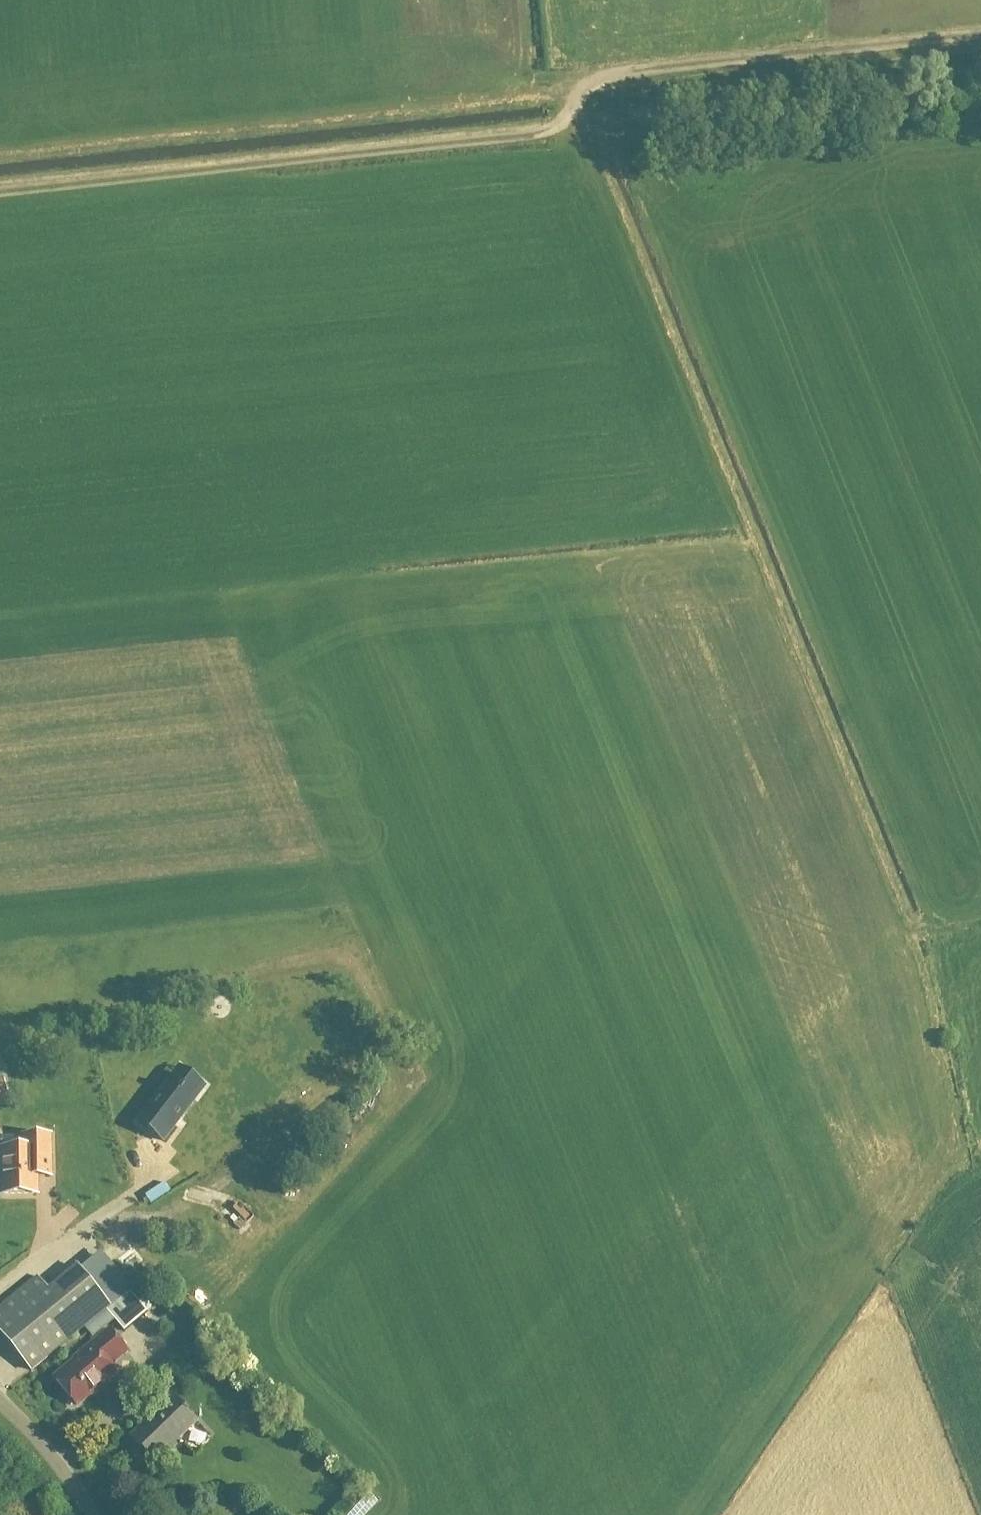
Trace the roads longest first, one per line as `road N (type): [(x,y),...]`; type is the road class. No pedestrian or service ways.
road 1 (unclassified): [(92,1514),(0,1400)]

